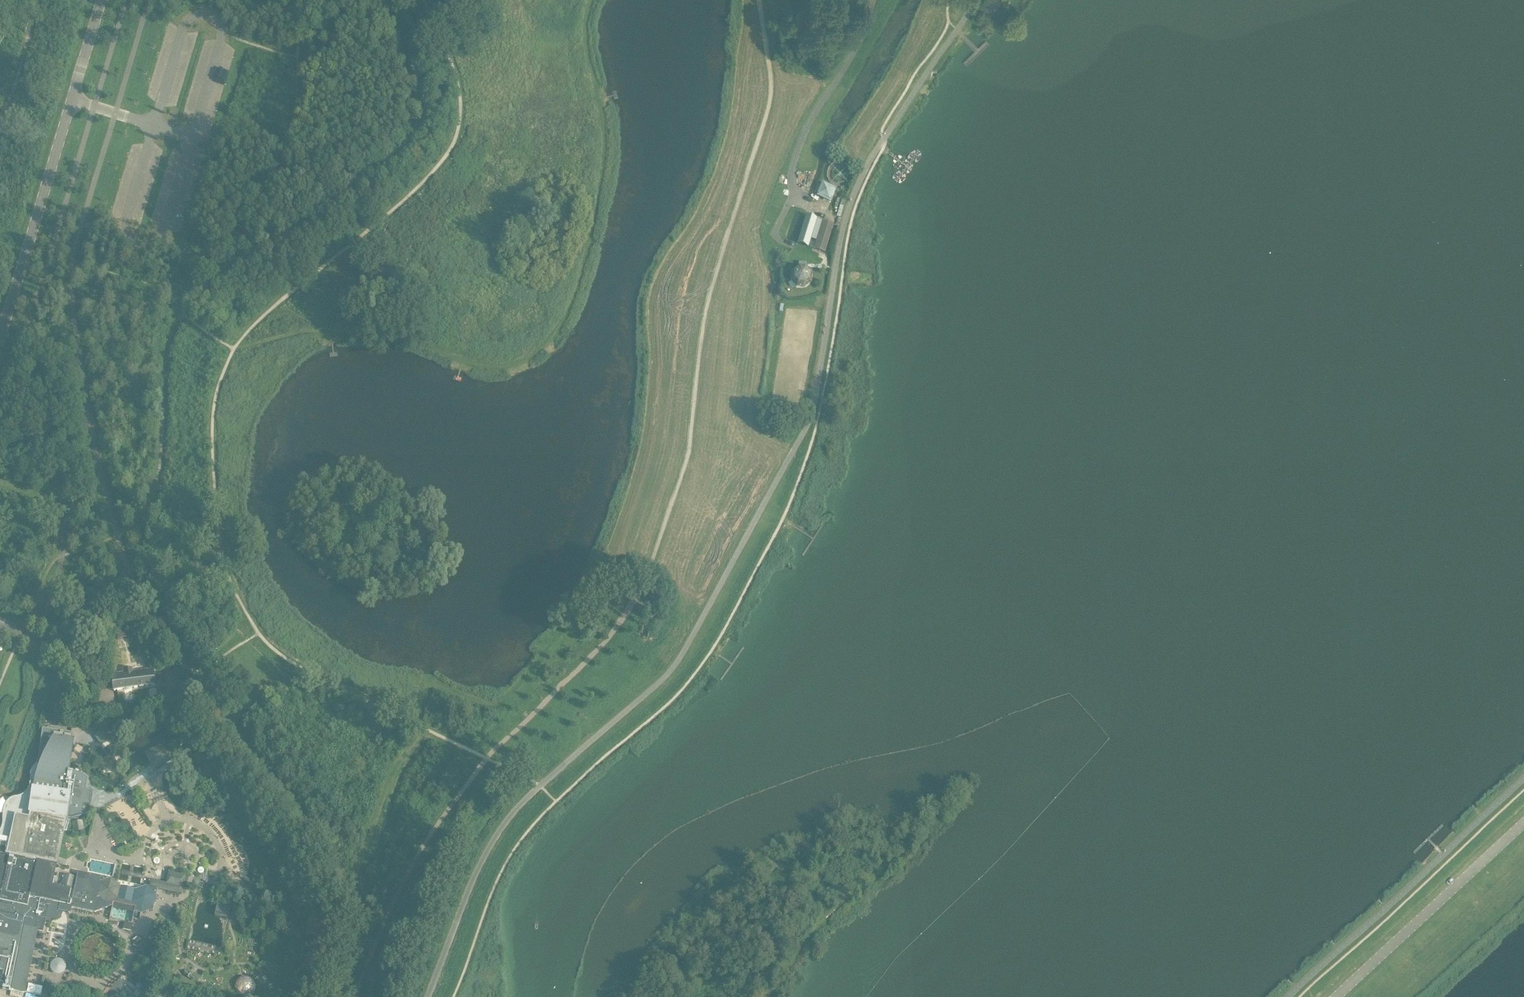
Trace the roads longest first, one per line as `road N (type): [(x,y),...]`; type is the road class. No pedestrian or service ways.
road 1 (tertiary): [(0,335),(101,0)]
road 2 (unclassified): [(1336,996),(1523,823)]
road 3 (track): [(806,206),(791,179),(798,151),(872,0)]

